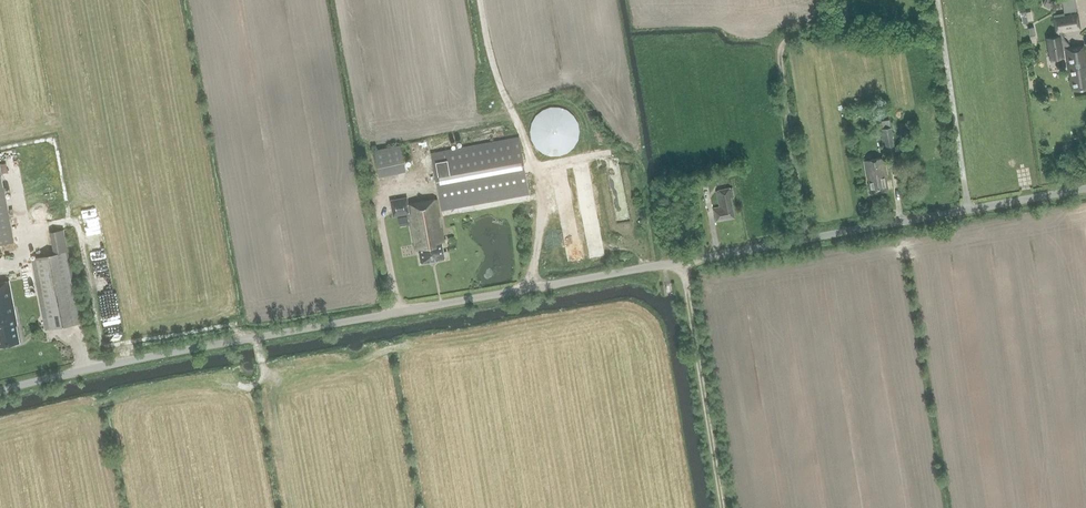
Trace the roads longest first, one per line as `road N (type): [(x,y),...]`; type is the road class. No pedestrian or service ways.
road 1 (unclassified): [(0,391),(158,355),(1085,188)]
road 2 (track): [(806,239),(780,46),(821,31),(822,0)]
road 3 (track): [(720,507),(681,262)]
road 4 (track): [(532,288),(541,191),(503,93)]

